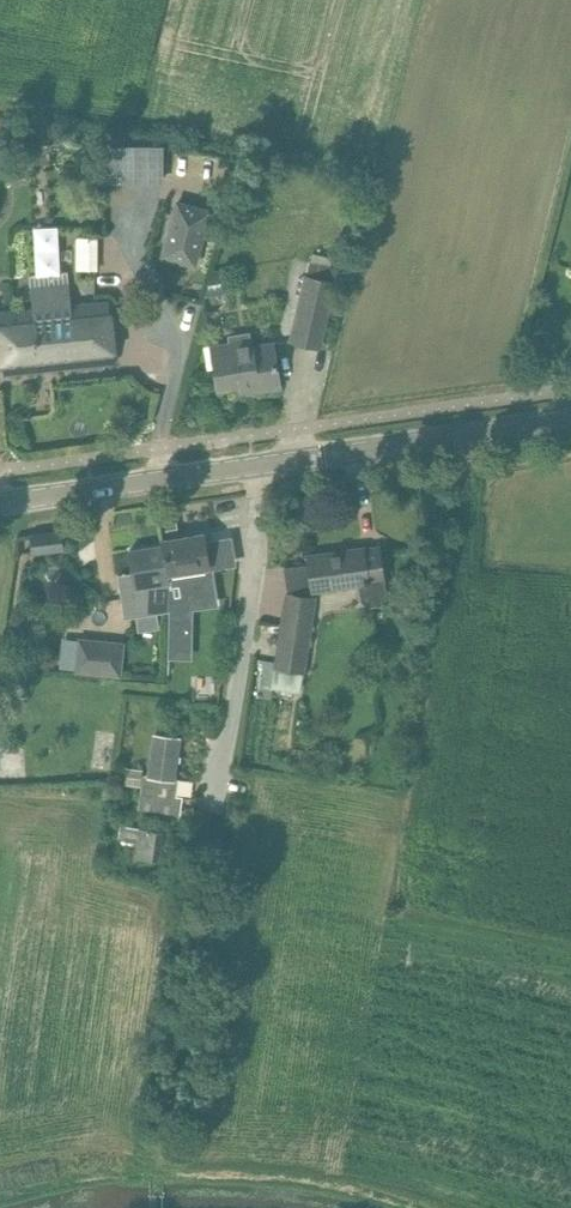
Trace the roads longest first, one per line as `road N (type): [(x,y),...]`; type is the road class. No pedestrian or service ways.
road 1 (tertiary): [(323,455),(0,502)]
road 2 (tertiary): [(323,455),(570,416)]

